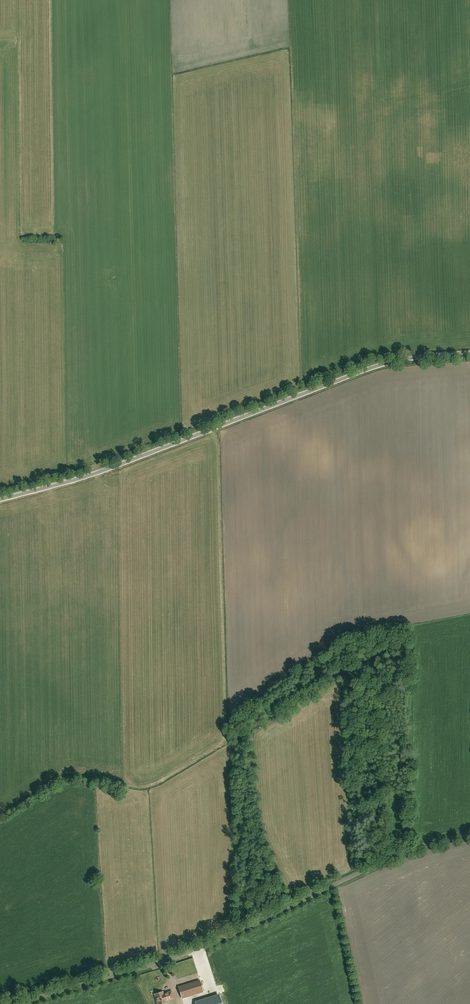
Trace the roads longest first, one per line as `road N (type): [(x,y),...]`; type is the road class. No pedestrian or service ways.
road 1 (unclassified): [(0,501),(95,475),(384,364),(469,353)]
road 2 (unclassified): [(17,1003),(199,949),(386,860),(469,836)]

